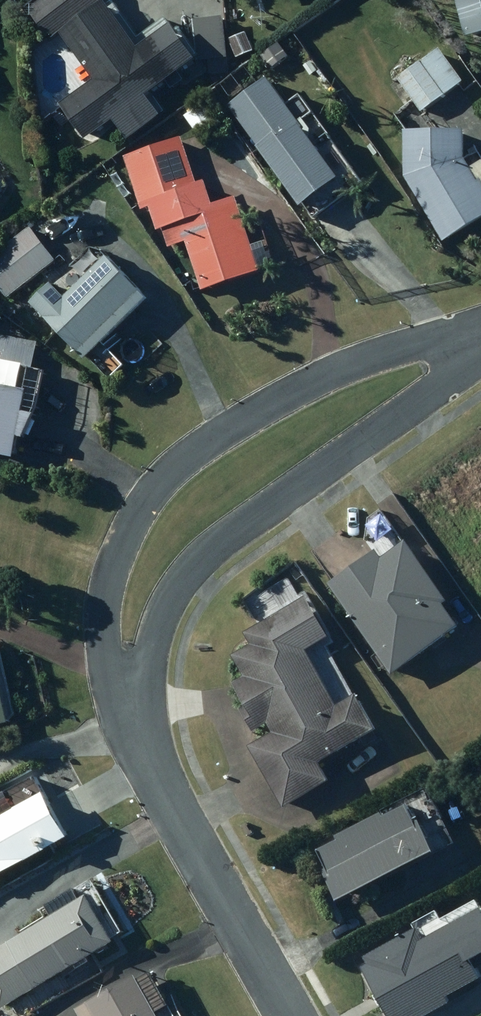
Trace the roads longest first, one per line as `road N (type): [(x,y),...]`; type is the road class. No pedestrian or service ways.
road 1 (residential): [(137,734),(108,678),(100,634),(112,557),(148,493),(211,438),(334,371),(480,325)]
road 2 (residential): [(480,352),(219,542),(189,573),(149,656),(137,734)]
road 3 (residential): [(137,734),(298,1015)]

